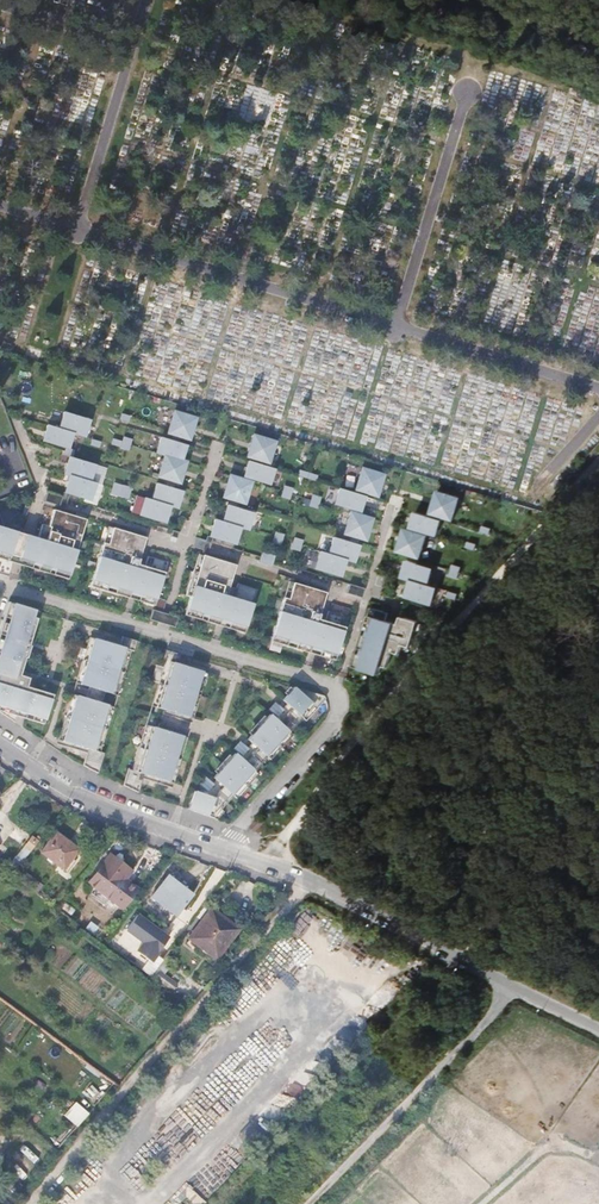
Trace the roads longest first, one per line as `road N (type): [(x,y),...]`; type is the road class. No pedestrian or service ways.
road 1 (residential): [(0,585),(343,691),(340,717),(223,849)]
road 2 (track): [(598,463),(248,857)]
road 3 (track): [(31,1203),(312,879)]
road 4 (residential): [(598,1021),(312,879),(223,849)]
road 5 (residential): [(223,849),(88,798),(0,744)]

